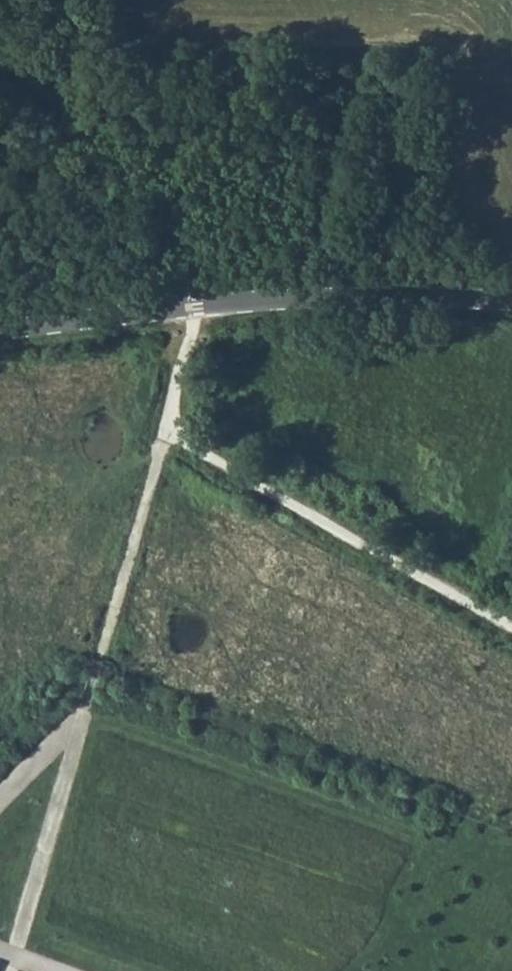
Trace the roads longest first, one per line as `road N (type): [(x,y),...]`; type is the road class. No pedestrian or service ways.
road 1 (unclassified): [(0,330),(342,295),(511,301)]

